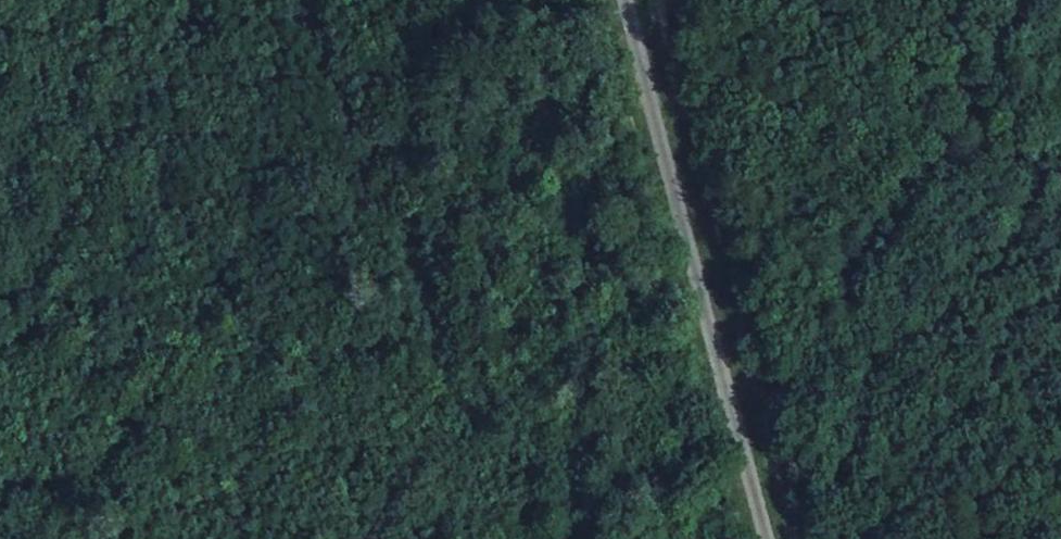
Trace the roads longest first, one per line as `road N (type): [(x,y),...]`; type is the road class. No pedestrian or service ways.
road 1 (track): [(777,538),(641,0)]

